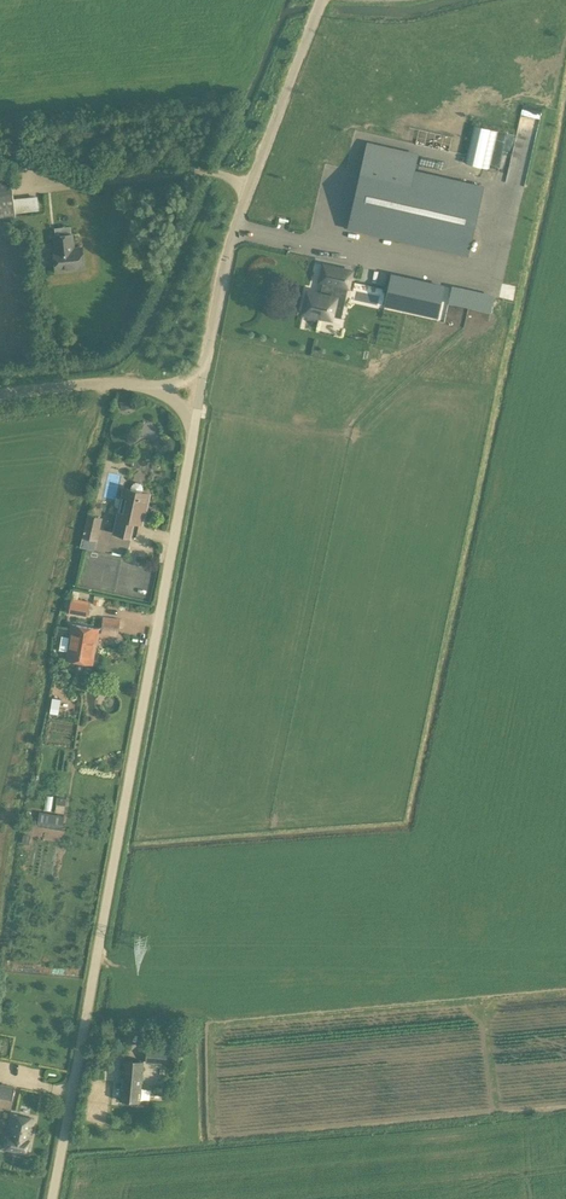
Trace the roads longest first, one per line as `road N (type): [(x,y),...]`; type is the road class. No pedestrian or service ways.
road 1 (unclassified): [(52,1198),(195,423)]
road 2 (unclassified): [(207,361),(232,239),(321,0)]
road 3 (unclassified): [(0,394),(93,383),(154,387)]

